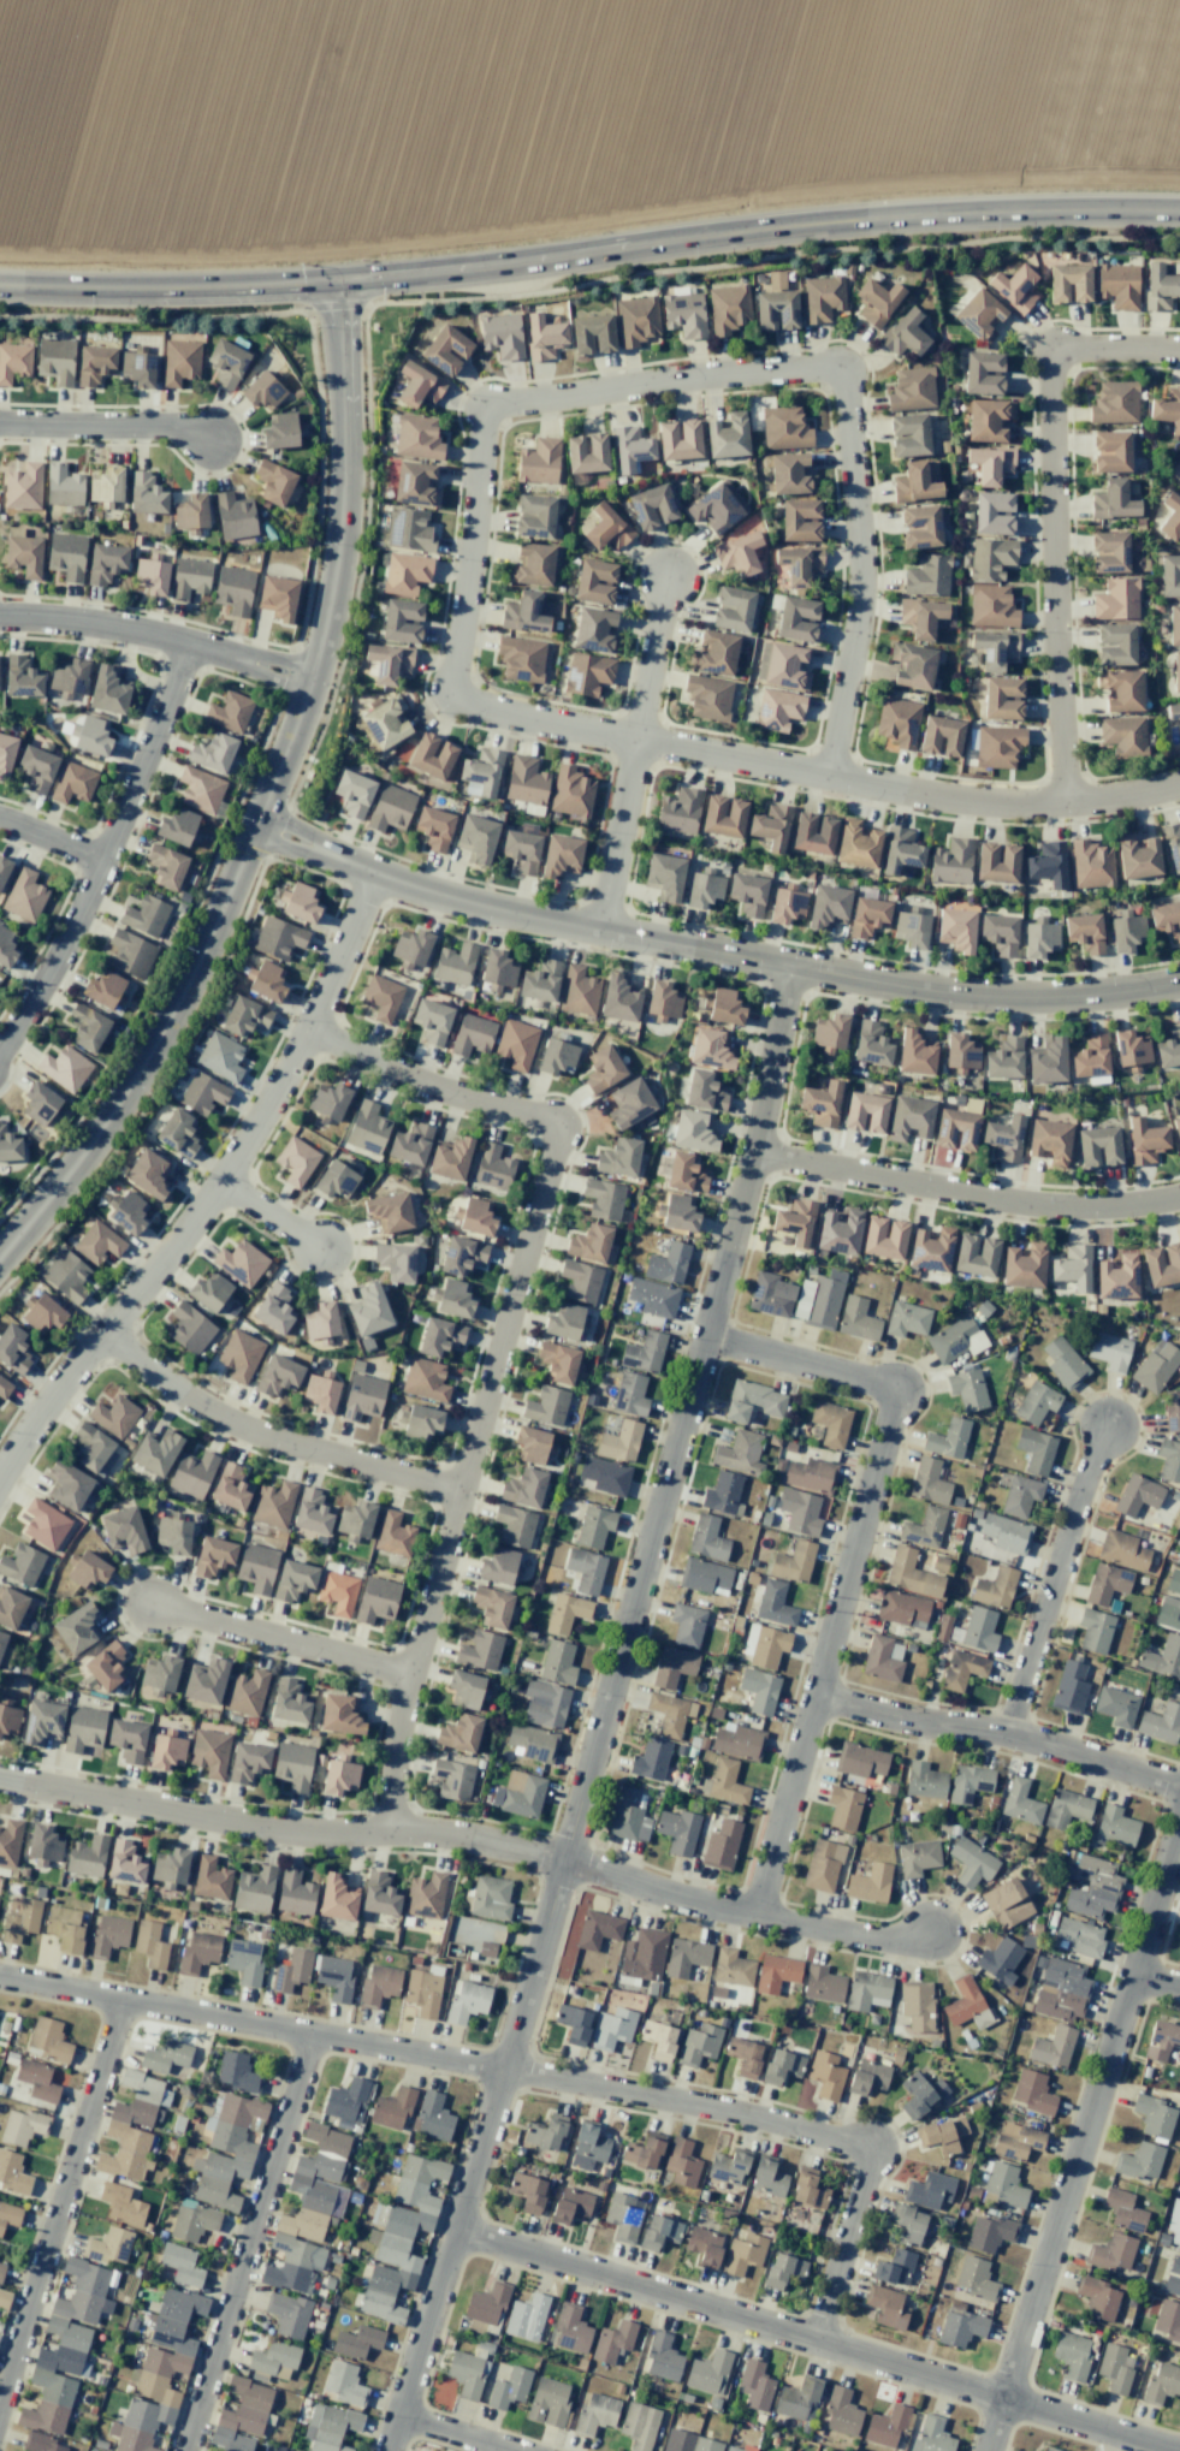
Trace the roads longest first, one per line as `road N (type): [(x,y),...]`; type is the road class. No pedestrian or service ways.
road 1 (residential): [(793,966),(753,1151),(530,1990),(389,2450)]
road 2 (secondary): [(0,289),(338,285),(788,225),(997,210),(1179,212)]
road 3 (residential): [(818,2340),(870,2176),(858,2148),(678,2100),(0,1978)]
road 4 (tertiary): [(0,1258),(102,1130),(164,1032),(313,683),(343,512),(338,285)]
road 5 (residential): [(824,773),(860,566),(844,376),(825,366),(654,380),(487,408),(453,694)]
road 6 (residential): [(390,1829),(409,1670),(556,1127),(399,1073),(310,1029)]
road 7 (residential): [(1179,983),(1074,996),(923,990),(473,903),(373,873),(256,824)]
road 8 (residential): [(705,1335),(899,1391),(759,1918)]
road 9 (residential): [(455,2232),(1162,2450)]
road 10 (residential): [(453,694),(634,741),(990,803),(1065,802),(1179,781)]
road 11 (residential): [(0,1486),(221,1181),(310,1029),(373,873)]
road 12 (residential): [(1179,1820),(990,2450)]
road 13 (residential): [(1179,347),(1065,346),(1049,362),(1065,802)]
road 14 (residential): [(0,1778),(250,1828),(350,1839),(390,1829),(470,1836),(564,1860)]
road 15 (residential): [(0,1049),(51,967),(190,641)]
road 16 (residential): [(314,2036),(186,2450)]
road 17 (residential): [(1179,1199),(1137,1206),(995,1200),(753,1151)]
road 18 (residential): [(124,2000),(0,2404)]
road 19 (residential): [(103,1334),(225,1422),(462,1492)]
road 20 (residential): [(564,1860),(759,1918),(880,1942),(931,1935)]
road 21 (residential): [(817,1701),(1008,1735),(1179,1785)]
road 22 (residential): [(0,611),(129,625),(313,683)]
road 23 (residential): [(1008,1735),(1110,1430)]
road 24 (residential): [(409,1670),(150,1602)]
road 25 (residential): [(0,422),(203,429)]
road 26 (residential): [(601,930),(634,741)]
road 27 (residential): [(634,741),(666,575)]
road 28 (residential): [(221,1181),(326,1251)]

